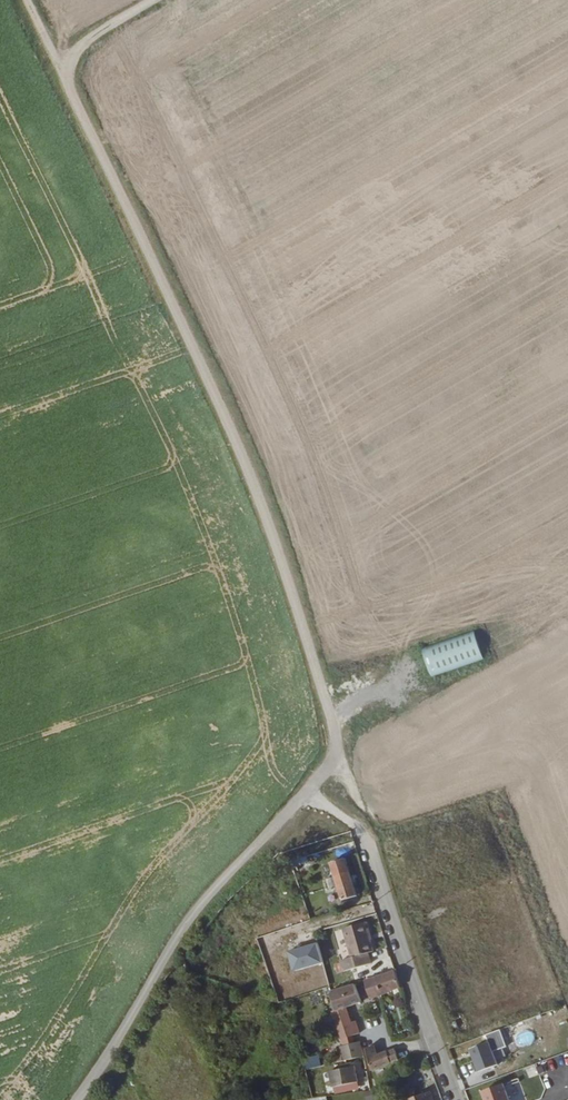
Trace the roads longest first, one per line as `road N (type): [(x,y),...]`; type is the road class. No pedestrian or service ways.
road 1 (track): [(23,0),(167,304),(334,709)]
road 2 (track): [(346,745),(191,915),(74,1099)]
road 3 (residential): [(457,1099),(334,709)]
road 4 (track): [(58,74),(158,0)]

